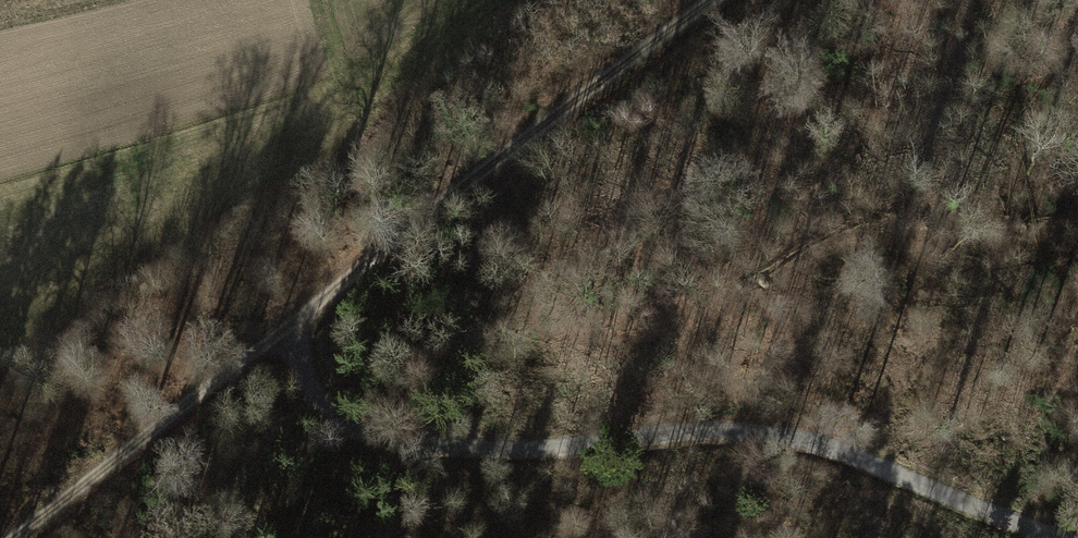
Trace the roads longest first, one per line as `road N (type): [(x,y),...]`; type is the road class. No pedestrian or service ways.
road 1 (track): [(292,324),(317,394),(377,438),(564,448),(694,433),(812,442),(1060,537)]
road 2 (track): [(292,324),(633,52),(712,0)]
road 3 (track): [(13,537),(292,324)]

